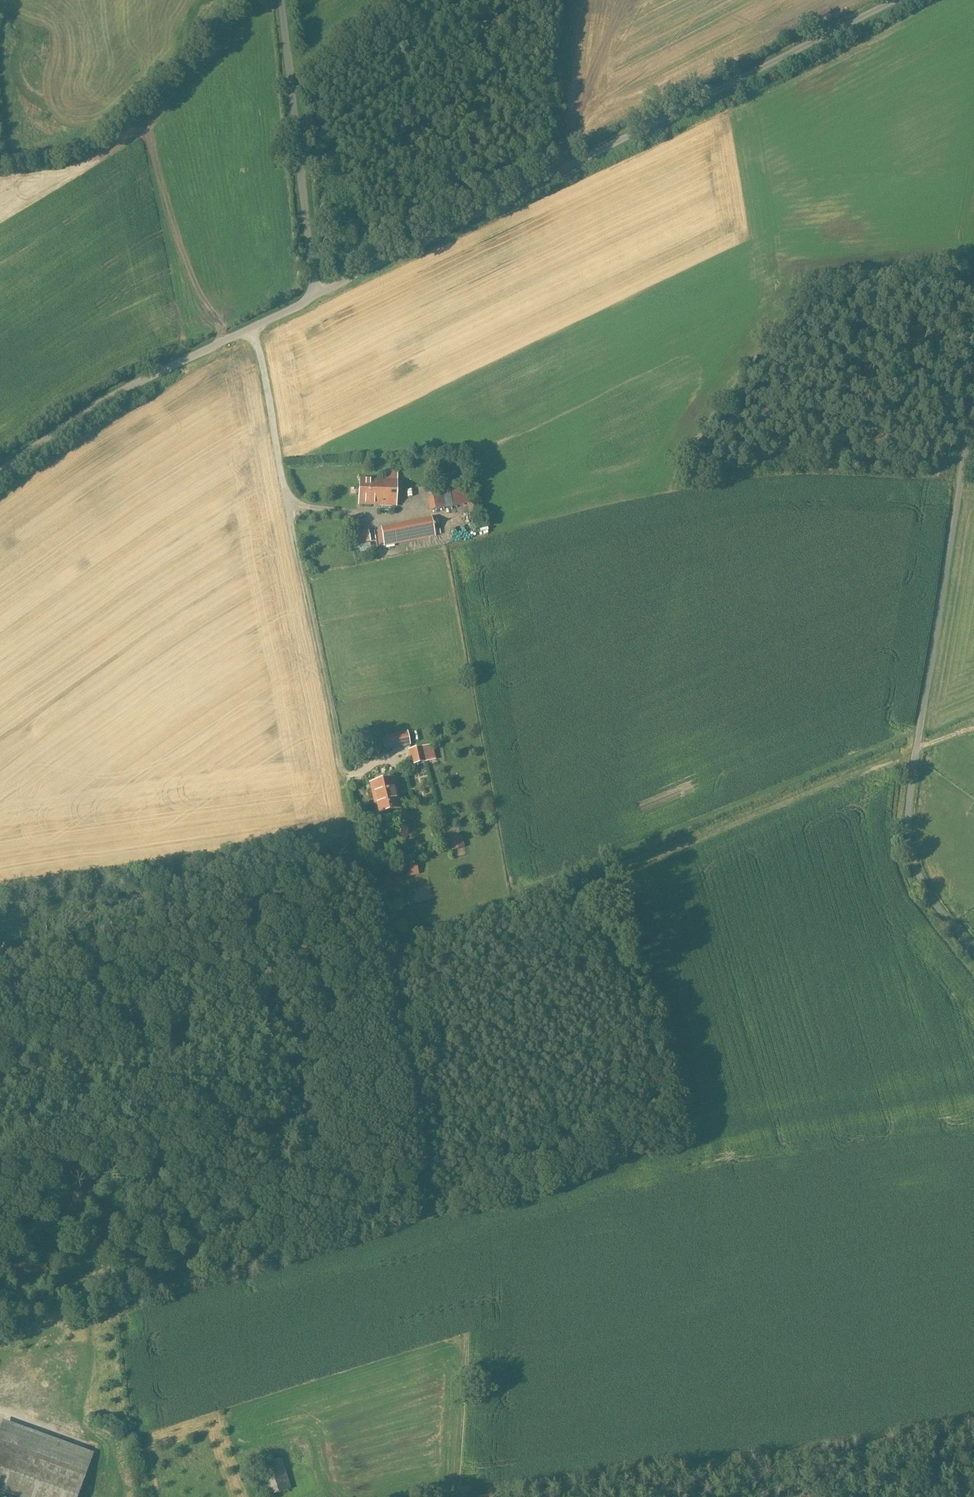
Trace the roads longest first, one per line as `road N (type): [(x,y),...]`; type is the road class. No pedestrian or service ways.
road 1 (residential): [(317,297),(896,0)]
road 2 (residential): [(973,408),(908,814),(912,861),(973,955)]
road 3 (residential): [(0,476),(110,400),(317,297)]
road 4 (unclassified): [(282,0),(317,297)]

